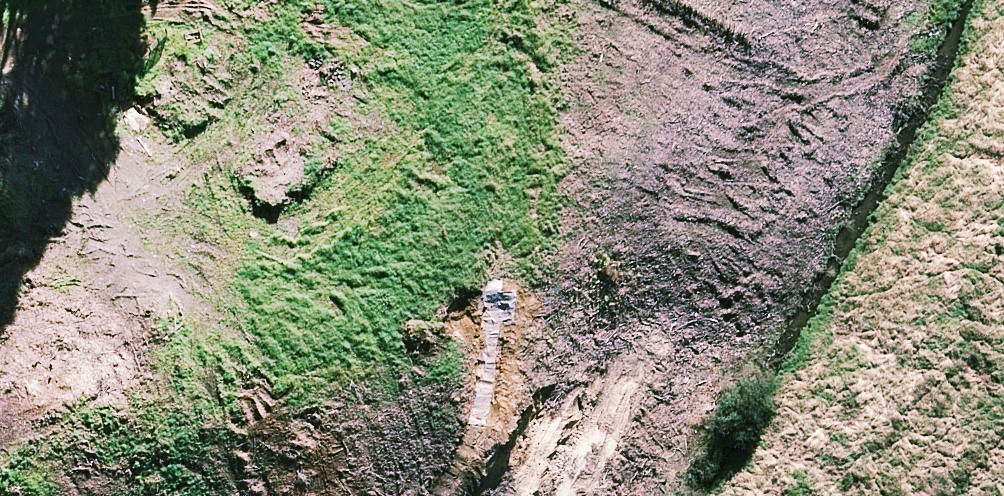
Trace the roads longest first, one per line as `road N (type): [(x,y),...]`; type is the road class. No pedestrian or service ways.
road 1 (motorway): [(120,495),(1003,150)]
road 2 (motorway): [(1003,267),(423,495)]

